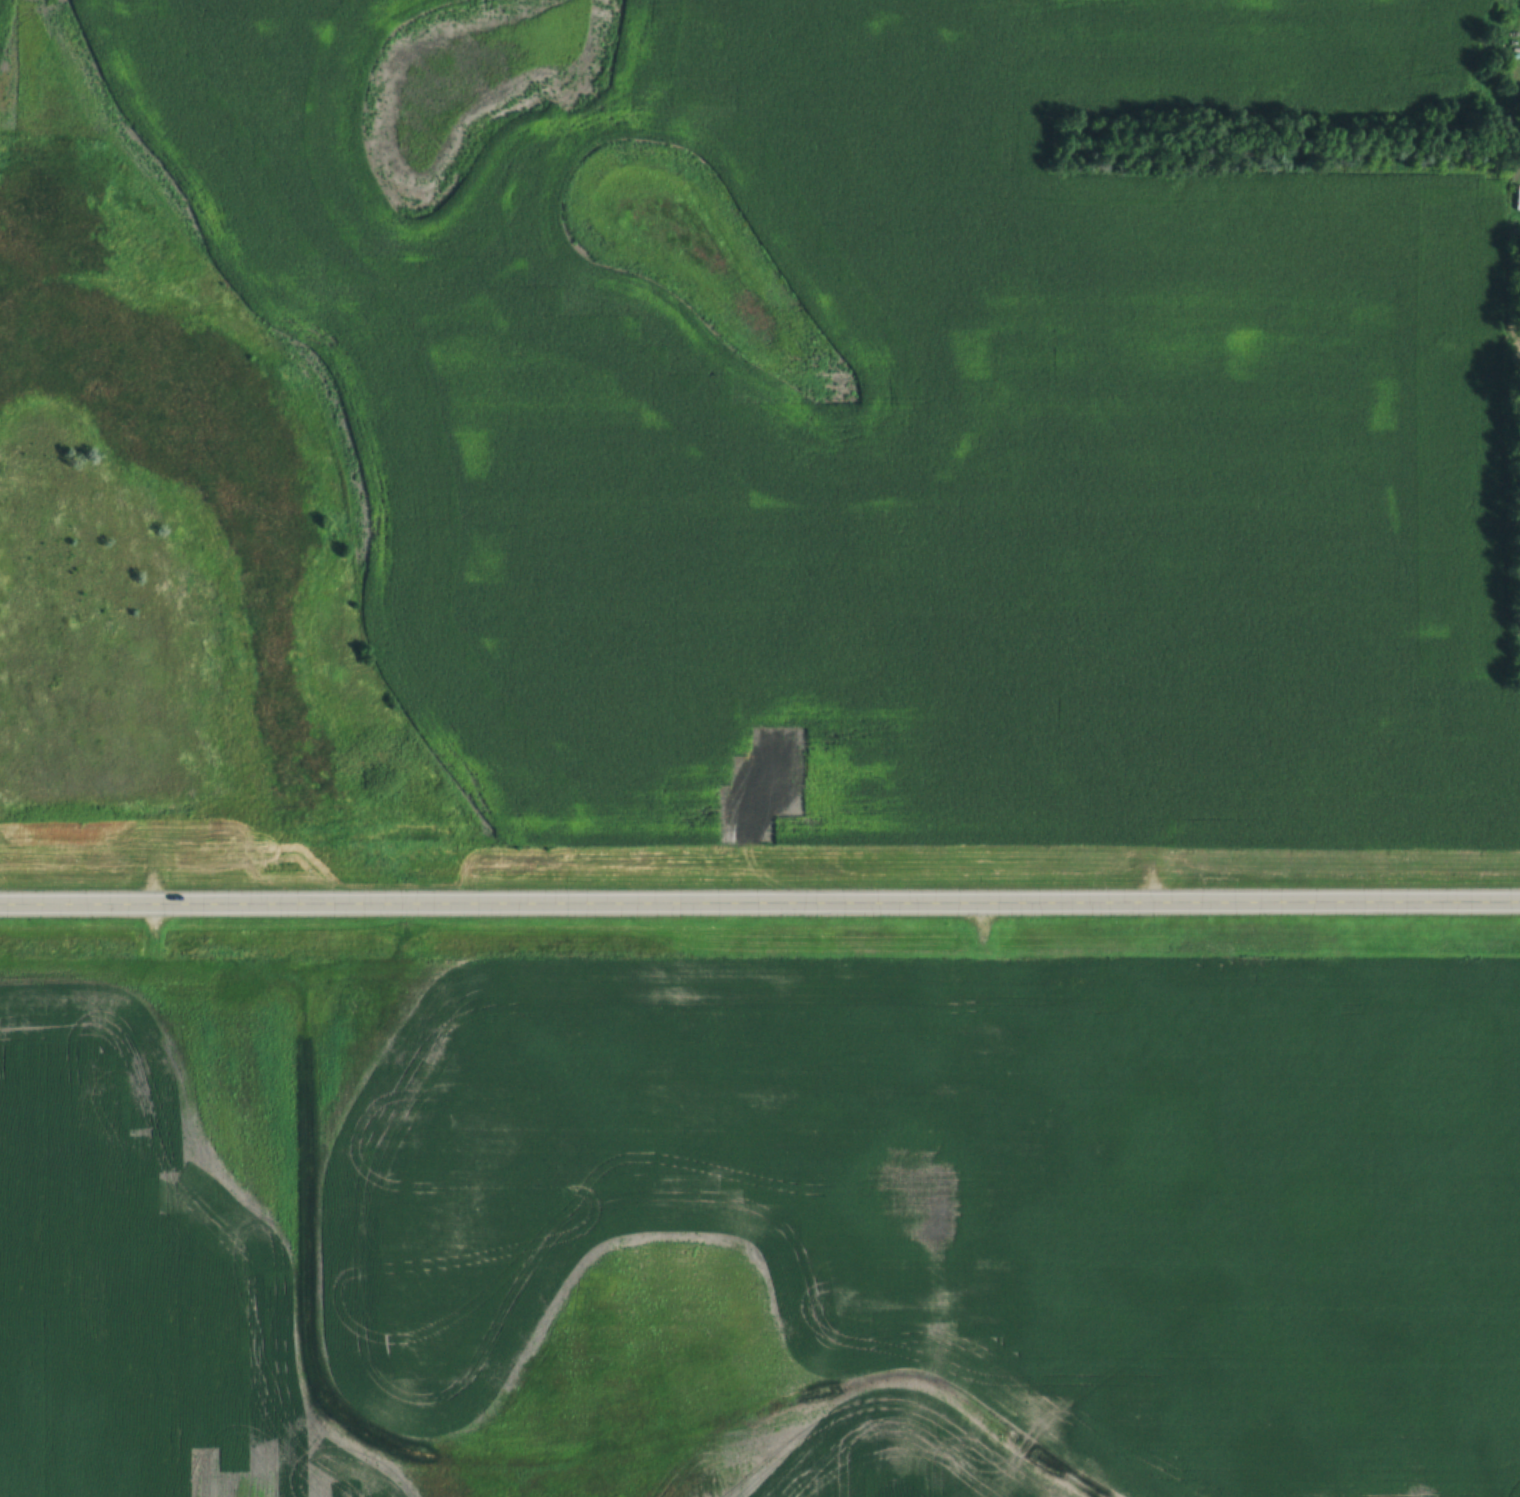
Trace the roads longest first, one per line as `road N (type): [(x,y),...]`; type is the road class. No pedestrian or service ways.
road 1 (secondary): [(1519,898),(0,903)]

